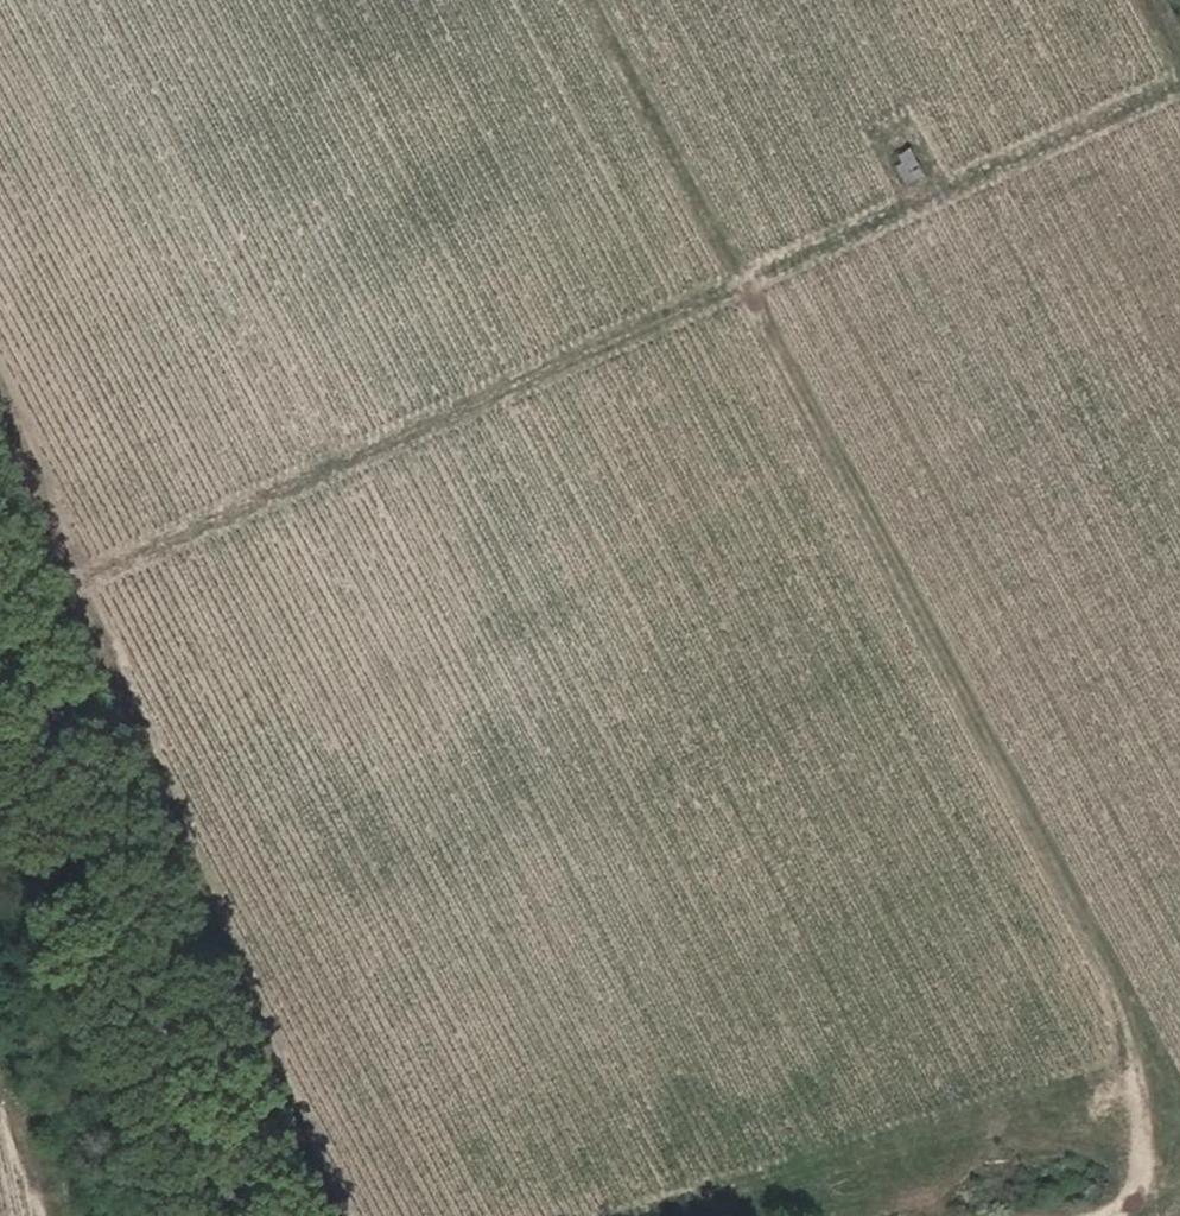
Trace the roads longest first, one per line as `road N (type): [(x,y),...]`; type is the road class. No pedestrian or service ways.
road 1 (primary): [(0,531),(295,1215)]

